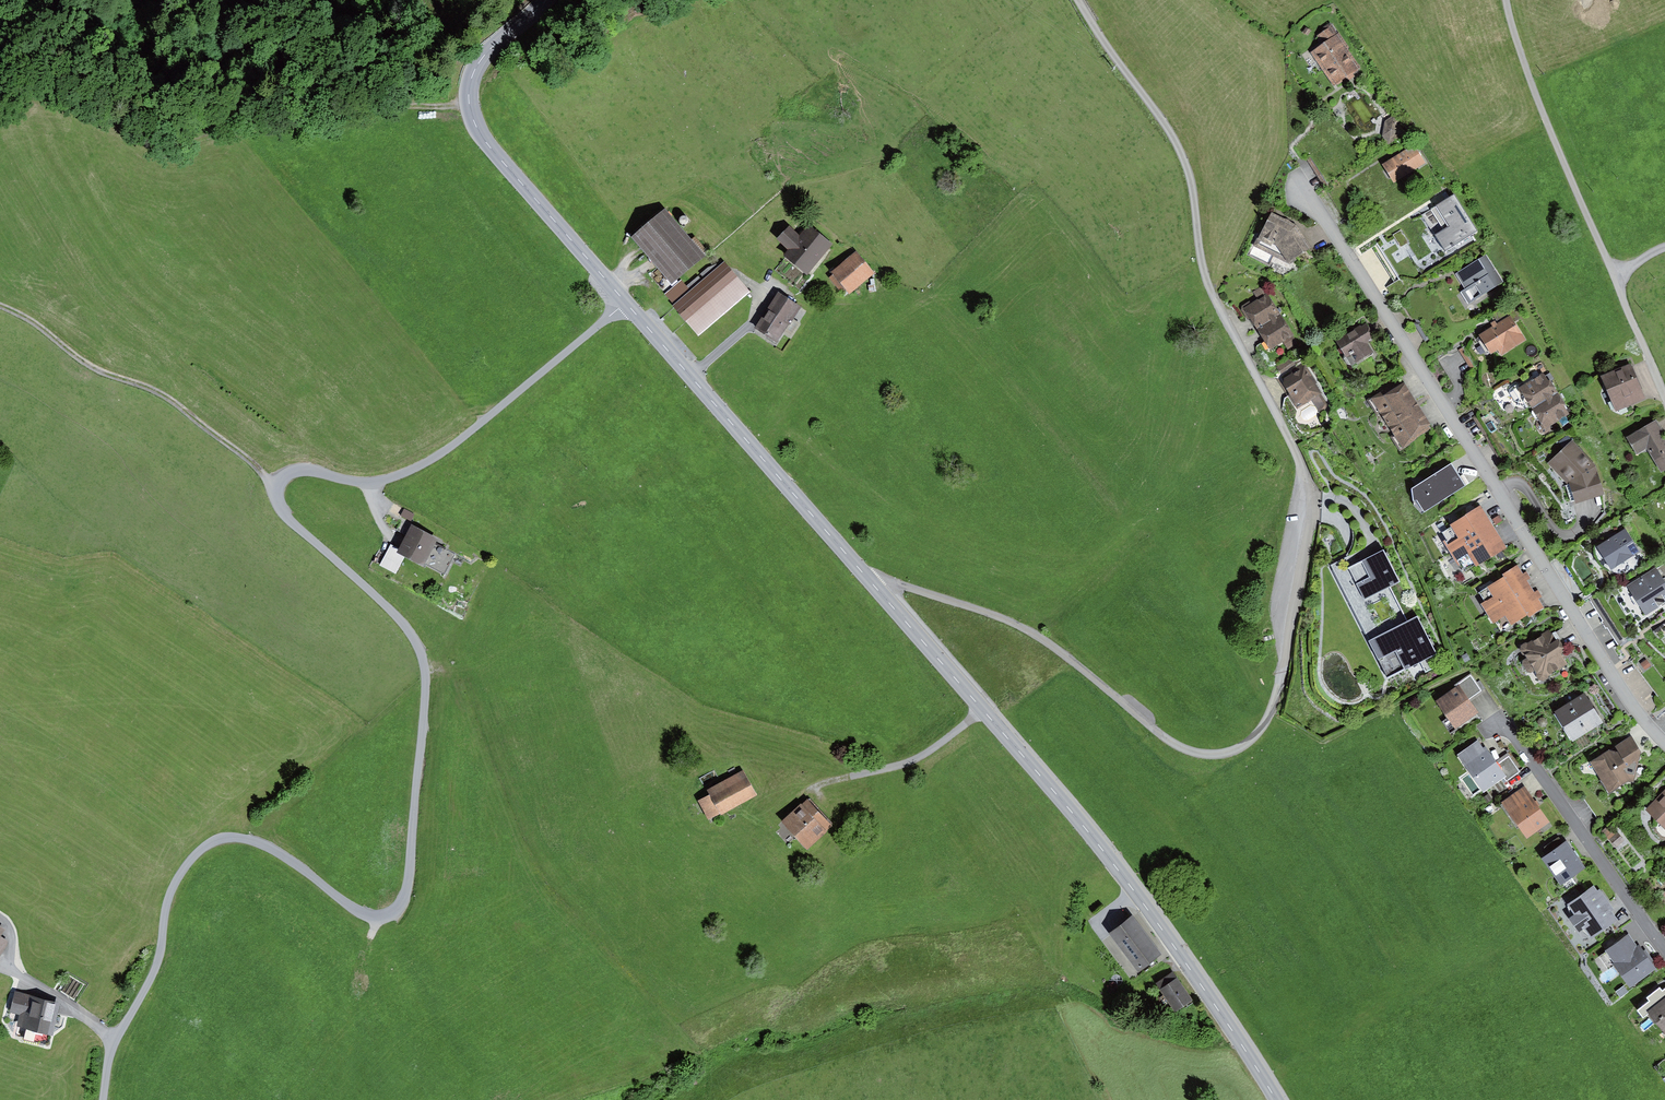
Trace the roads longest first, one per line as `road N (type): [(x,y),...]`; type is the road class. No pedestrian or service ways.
road 1 (unclassified): [(625,301),(435,458),(392,478),(353,479),(302,465),(279,473),(272,485),(279,512),(406,620),(421,646),(415,886),(391,916),(364,912),(257,836),(221,834),(189,854),(170,893),(165,951),(111,1058),(107,1099)]
road 2 (residential): [(875,585),(906,580),(1001,610),(1061,642),(1188,747),(1222,756),(1251,747),(1280,708),(1313,514),(1311,480),(1204,274),(1192,182),(1175,136),(1080,0)]
road 3 (residential): [(1664,738),(1298,177)]
road 4 (tertiary): [(875,585),(1116,866),(1276,1099)]
road 5 (track): [(0,74),(59,73),(176,135),(351,113),(379,98),(470,94)]
road 6 (residential): [(1507,0),(1556,153),(1664,394)]
road 7 (tertiary): [(625,301),(875,585)]
road 8 (tertiary): [(531,0),(475,74),(472,117),(625,301)]
road 9 (track): [(272,485),(175,410),(59,348),(0,301)]
road 10 (residential): [(1664,946),(1505,719),(1485,735)]
road 11 (track): [(794,801),(807,788),(923,757),(983,709)]
road 12 (track): [(111,1058),(96,1028),(11,967)]

